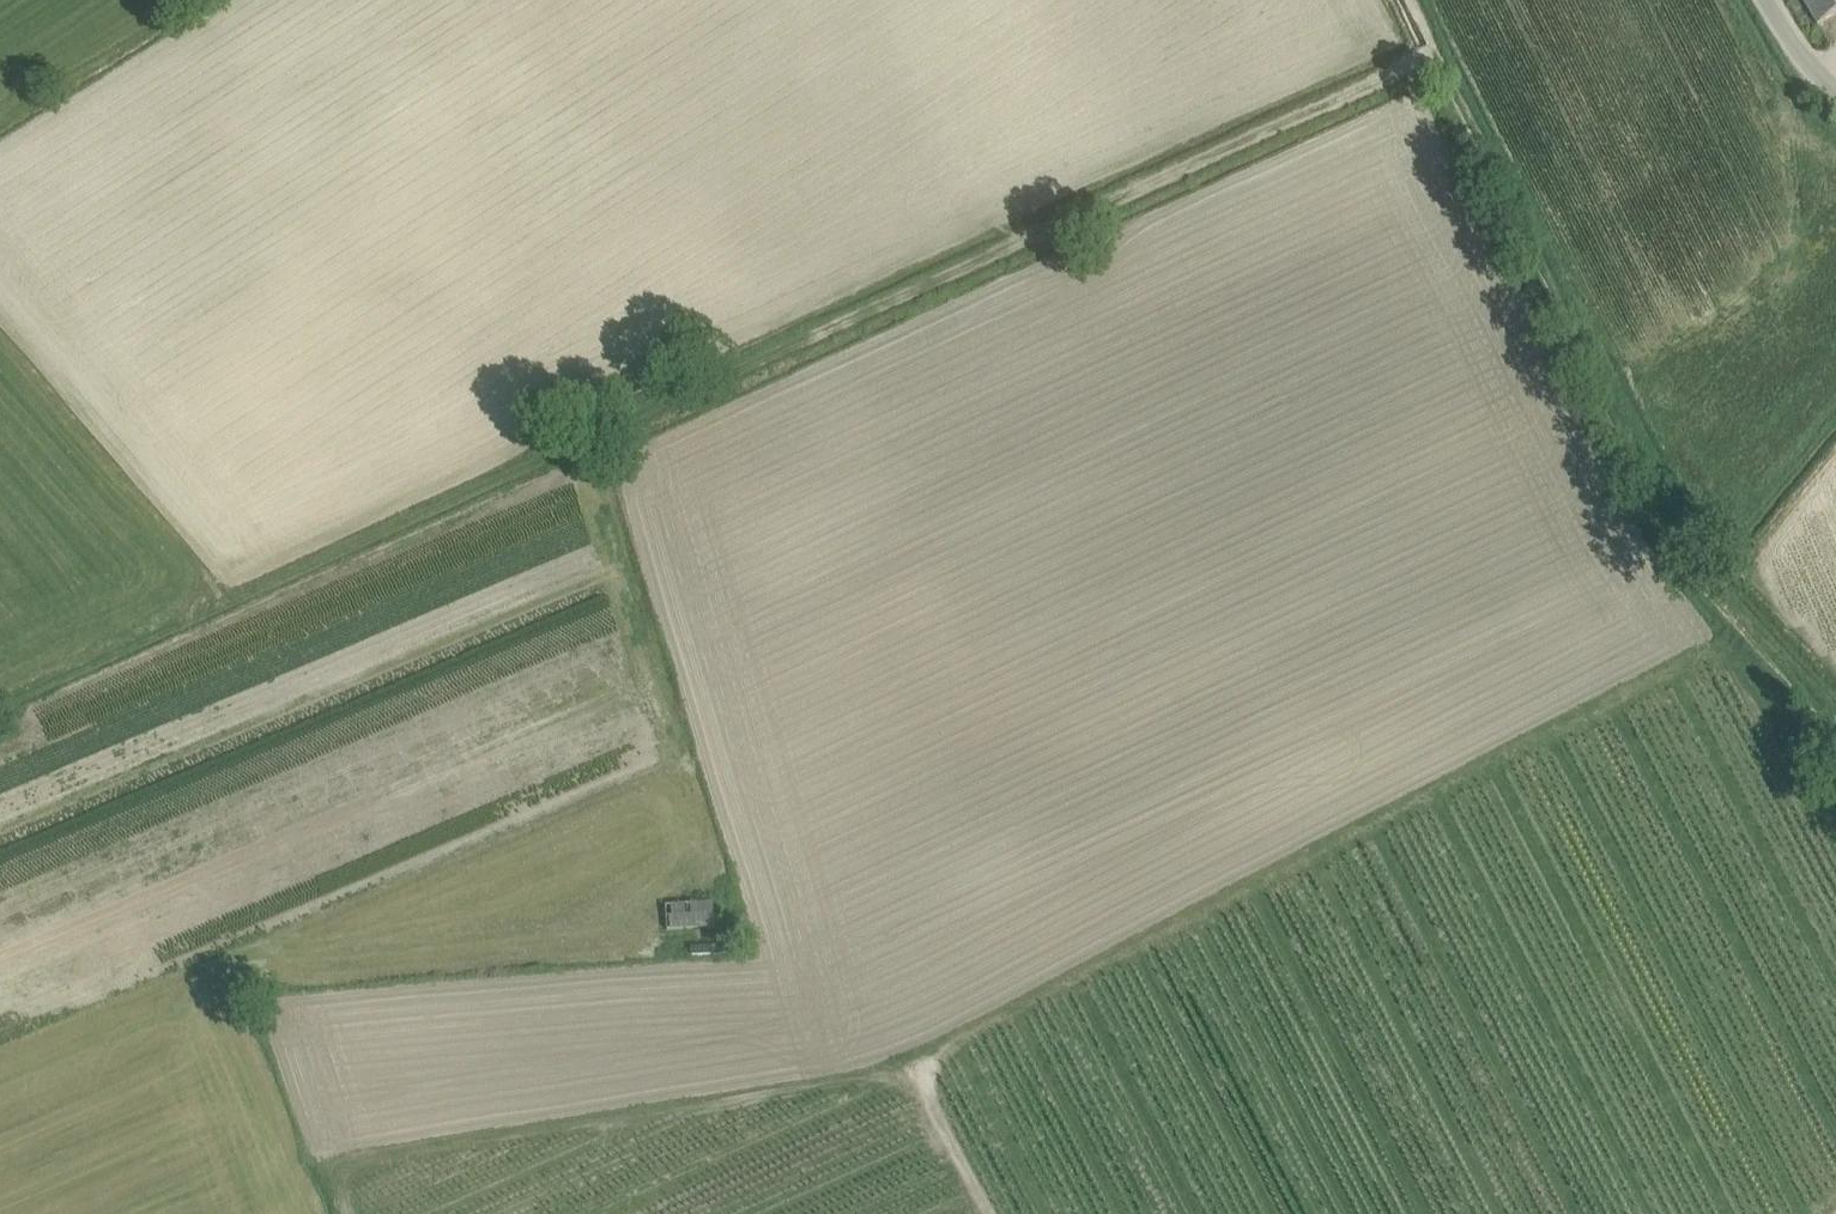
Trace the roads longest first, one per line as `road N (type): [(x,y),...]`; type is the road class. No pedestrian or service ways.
road 1 (track): [(0,705),(1410,64),(1421,52)]
road 2 (track): [(1835,727),(1697,578),(1442,67),(1421,52)]
road 3 (track): [(934,1060),(925,1084),(929,1100),(987,1213)]

